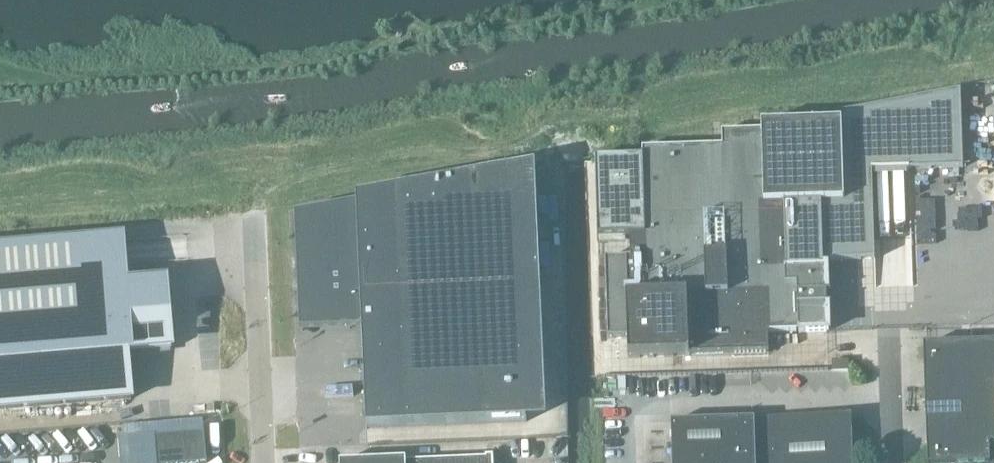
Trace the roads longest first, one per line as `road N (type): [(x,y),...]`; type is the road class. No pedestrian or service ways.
road 1 (unclassified): [(264,462),(255,221)]
road 2 (unclassified): [(893,462),(888,320)]

